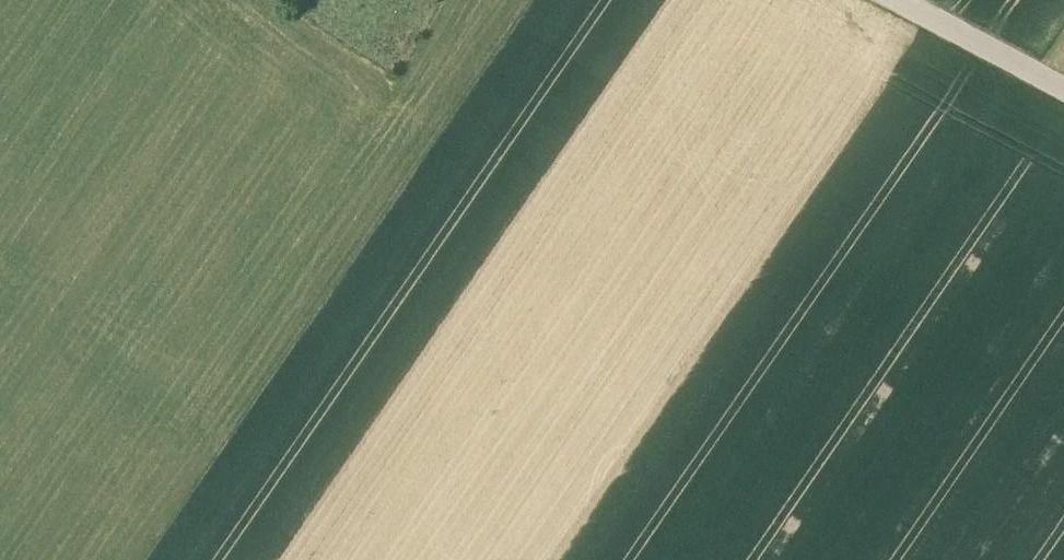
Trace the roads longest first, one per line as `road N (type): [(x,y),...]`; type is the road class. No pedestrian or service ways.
road 1 (unclassified): [(895,0),(1063,94)]

